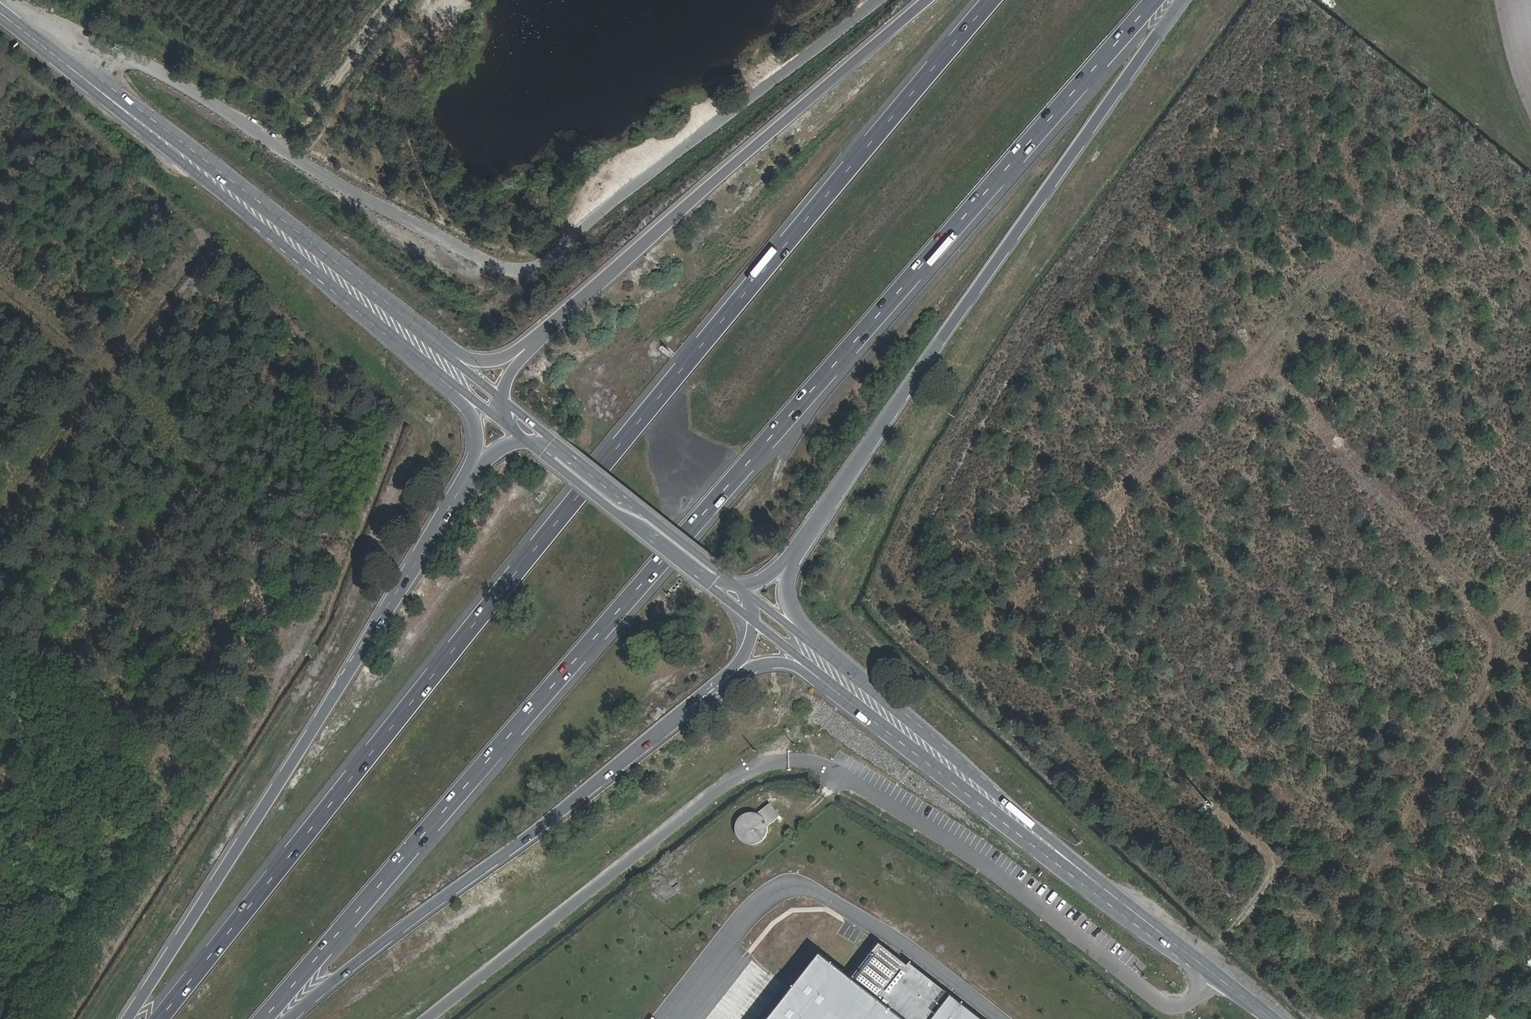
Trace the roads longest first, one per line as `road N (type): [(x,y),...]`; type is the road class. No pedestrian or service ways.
road 1 (motorway): [(265,1018),(1156,0)]
road 2 (motorway): [(993,0),(733,309),(161,1018)]
road 3 (unclassified): [(879,0),(551,276),(524,280),(485,268),(124,49),(43,46)]
road 4 (unclassified): [(1213,978),(1184,1005),(1170,1006),(1006,882),(833,770),(776,760),(751,766),(429,1018)]
road 5 (motorway): [(806,539),(1083,136),(1189,0)]
road 6 (motorway): [(680,716),(748,669),(788,664),(1148,939),(1188,959)]
road 7 (motorway): [(574,306),(505,358),(469,356),(140,106),(88,75)]
road 8 (motorway): [(257,221),(464,405),(477,433),(472,459),(361,656)]
road 9 (secondary): [(754,621),(1188,959)]
road 10 (secondary): [(503,400),(88,75)]
road 11 (motorway): [(291,1018),(680,716)]
road 12 (motorway): [(930,0),(574,306)]
road 13 (motorway): [(361,656),(127,1018)]
road 14 (motorway): [(1008,803),(796,617),(789,579),(806,539)]
road 15 (secondary): [(1276,1018),(1008,803)]
road 16 (secondary): [(257,221),(512,430)]
road 17 (secondary): [(1008,803),(753,599)]
road 18 (secondary): [(43,46),(257,221)]
road 19 (motorway): [(520,442),(485,463),(361,656)]
road 20 (track): [(1217,811),(1272,864),(1255,900),(1204,962)]
road 21 (secondary): [(646,513),(503,400)]
road 22 (secondary): [(625,520),(754,621)]
road 23 (track): [(301,123),(398,0)]
road 24 (secondary): [(646,513),(623,506),(544,444),(527,442)]
road 25 (secondary): [(625,520),(646,527),(716,581),(736,585)]
road 26 (secondary): [(527,442),(625,520)]

